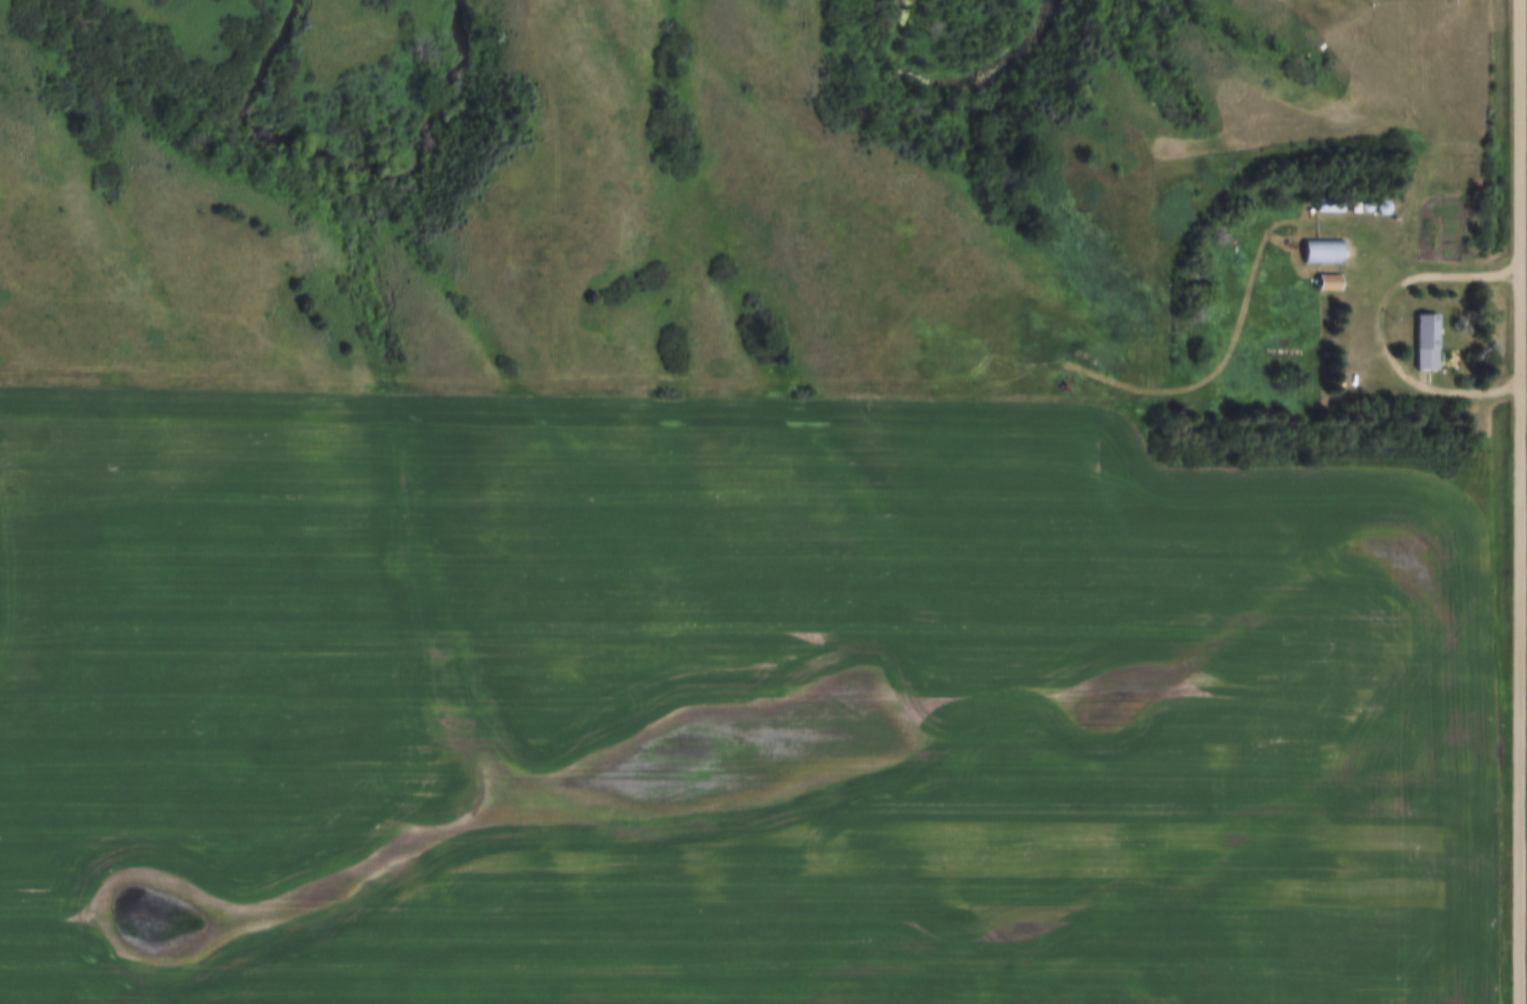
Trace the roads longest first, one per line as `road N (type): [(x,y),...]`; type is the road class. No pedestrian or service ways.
road 1 (residential): [(1522,1003),(1522,0)]

